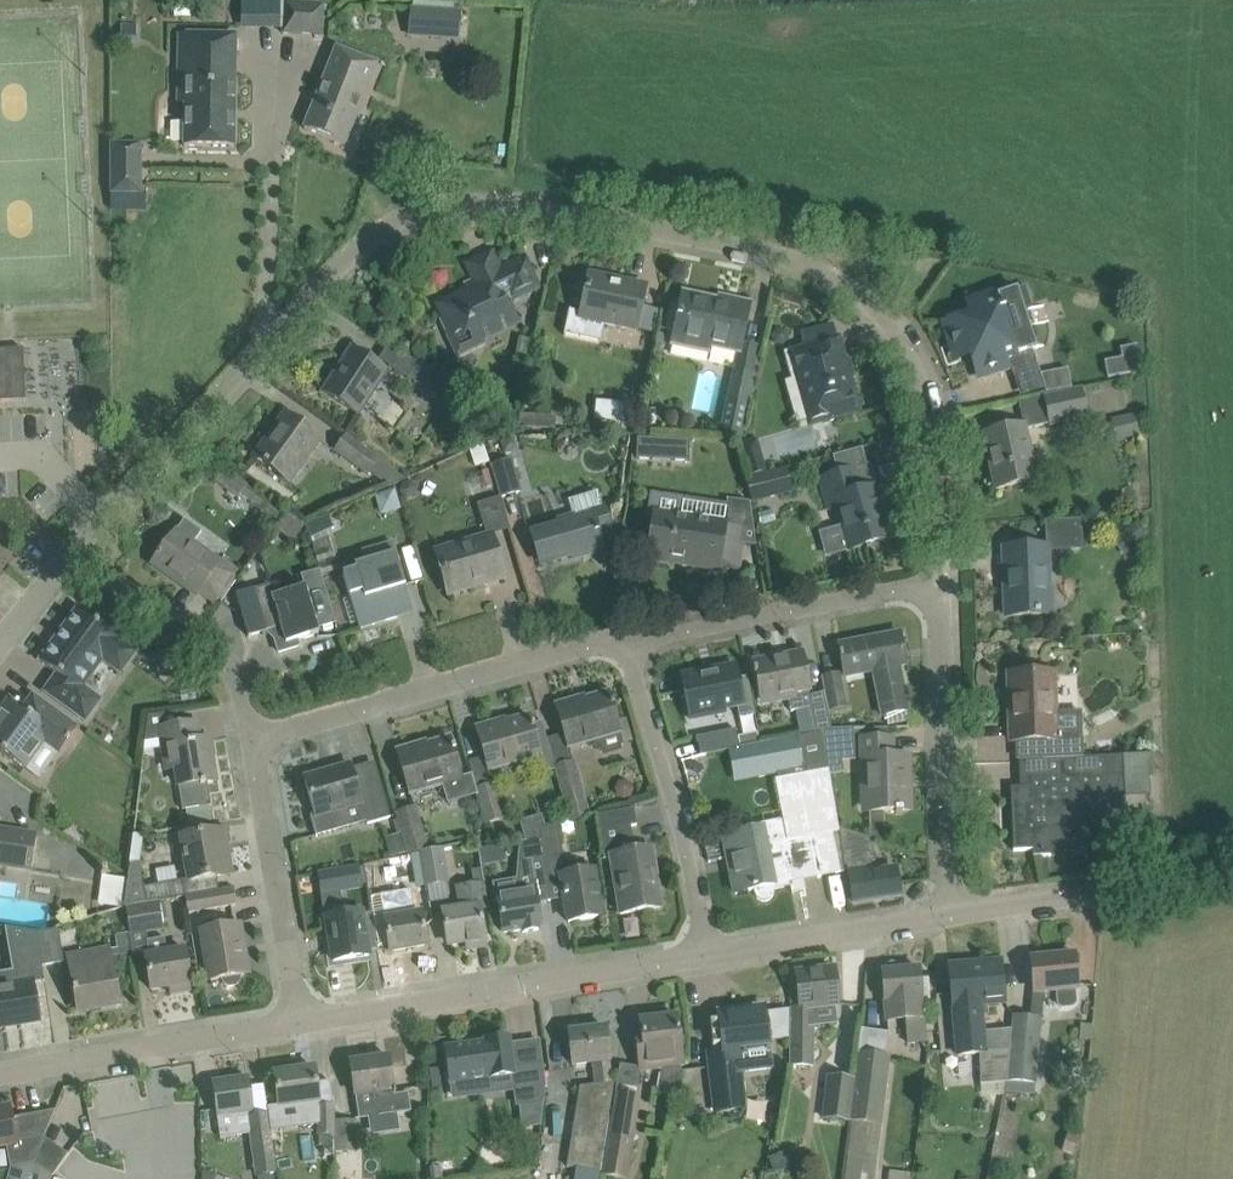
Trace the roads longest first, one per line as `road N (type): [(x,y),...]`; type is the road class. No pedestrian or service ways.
road 1 (residential): [(72,556),(358,245),(430,202),(513,200),(788,255),(873,303)]
road 2 (unclassified): [(299,1025),(706,952)]
road 3 (residential): [(250,736),(625,641)]
road 4 (residential): [(625,641),(897,588),(942,587)]
road 5 (residential): [(948,909),(942,587)]
road 6 (residential): [(706,952),(625,641)]
road 7 (unclassified): [(0,1074),(299,1025)]
road 8 (residential): [(942,587),(938,438),(900,341),(873,303)]
road 9 (residential): [(299,1025),(250,736)]
road 10 (unclassified): [(1232,869),(948,909)]
road 11 (residential): [(250,736),(232,672),(72,556)]
road 12 (unclassified): [(706,952),(948,909)]
road 13 (residential): [(0,652),(72,556)]

